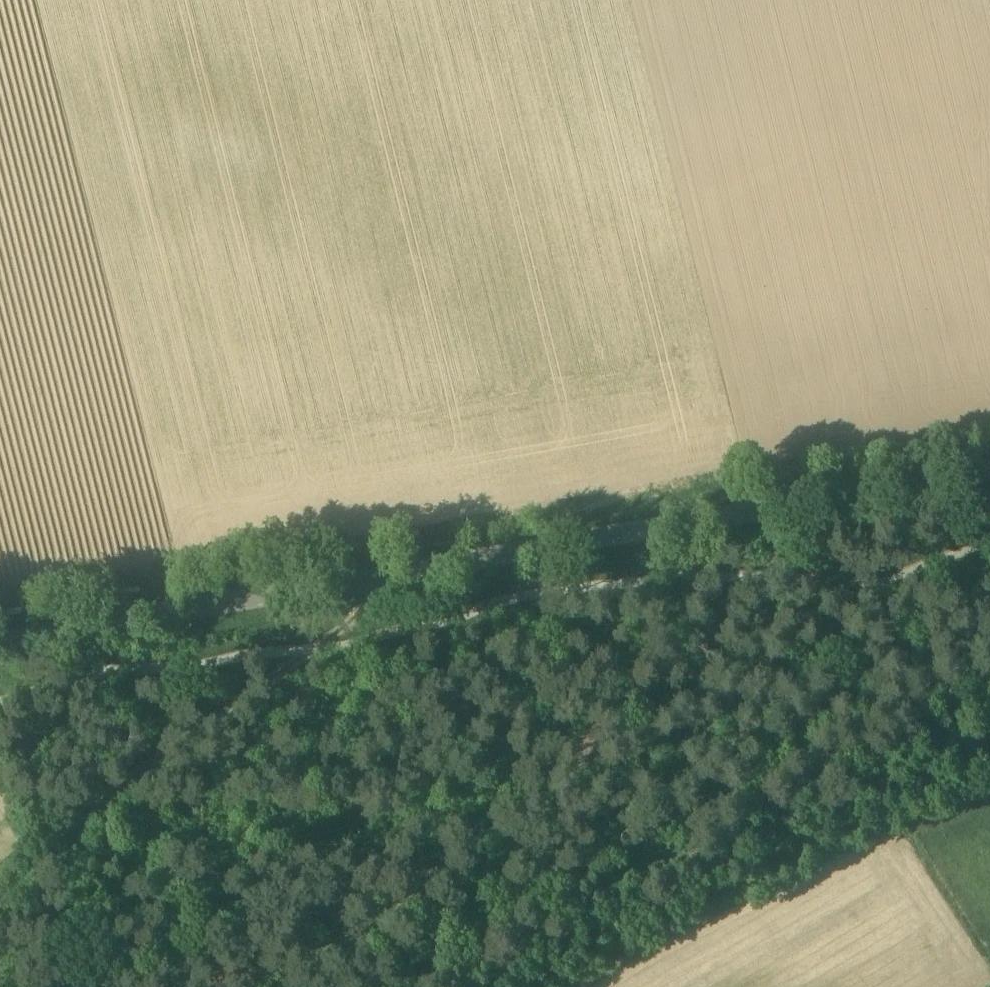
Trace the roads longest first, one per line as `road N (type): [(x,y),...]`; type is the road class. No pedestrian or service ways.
road 1 (tertiary): [(0,641),(989,468)]
road 2 (track): [(0,871),(307,650)]

